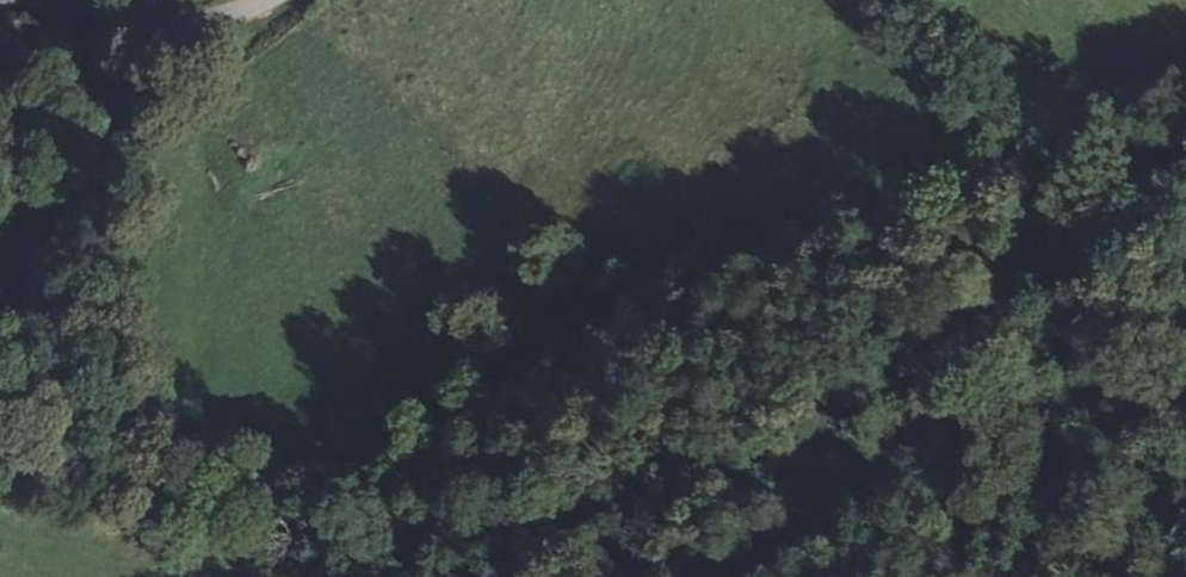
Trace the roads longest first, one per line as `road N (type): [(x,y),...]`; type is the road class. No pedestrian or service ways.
road 1 (track): [(0,405),(92,438),(191,458),(363,456),(425,440),(669,292),(931,202),(1021,145)]
road 2 (unclassified): [(52,0),(216,17),(259,0)]
road 3 (track): [(891,0),(1021,145)]
road 4 (track): [(1021,145),(1185,95)]

